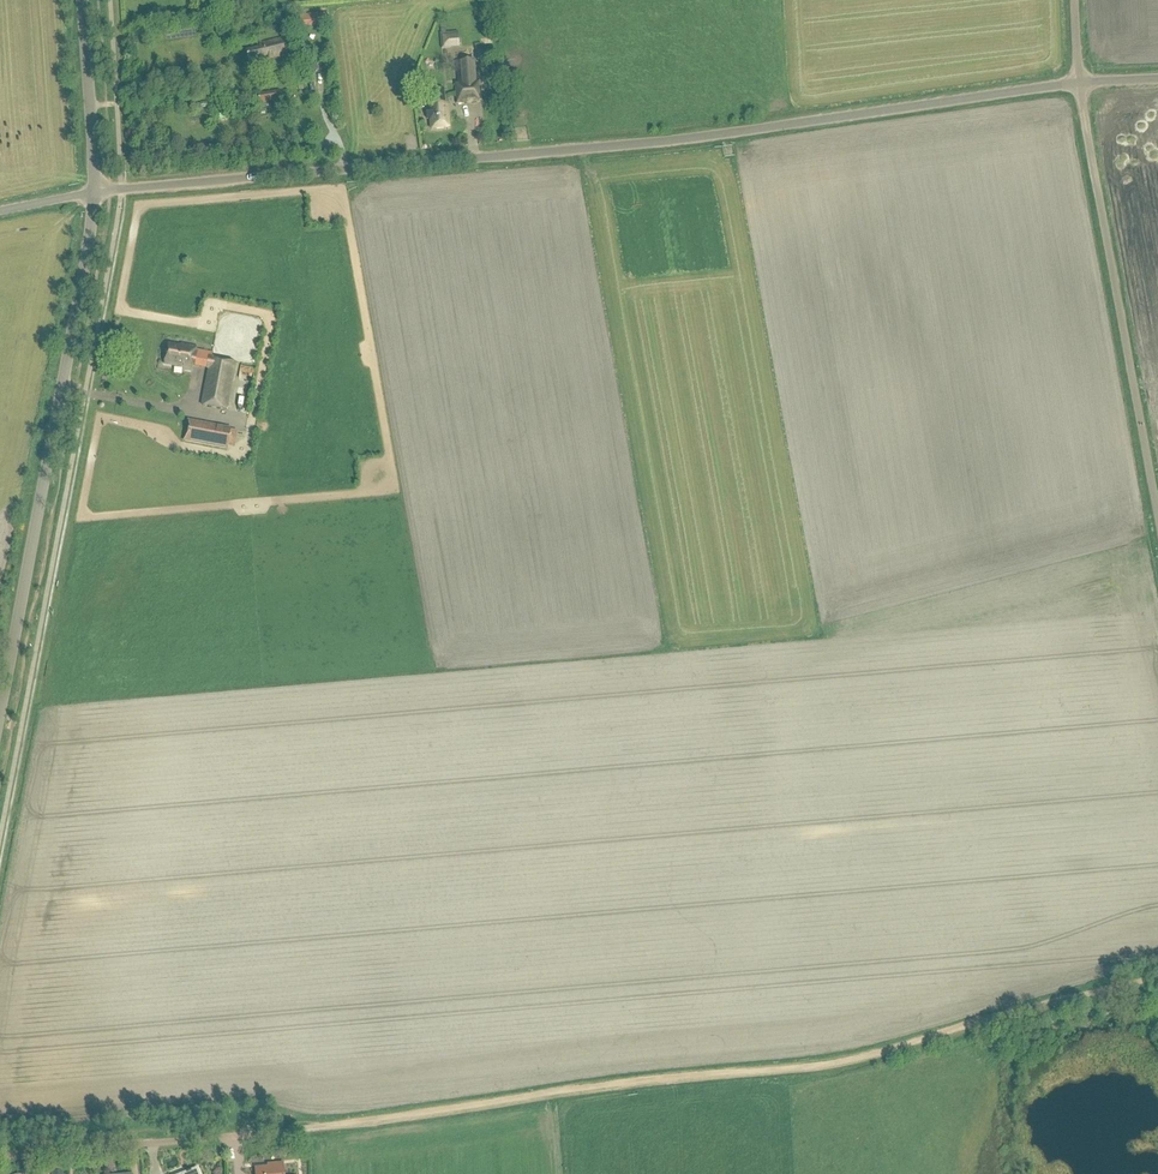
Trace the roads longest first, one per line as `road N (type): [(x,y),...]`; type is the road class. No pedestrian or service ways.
road 1 (unclassified): [(94,192),(667,142),(1078,87)]
road 2 (track): [(316,1129),(639,1081),(833,1064),(1157,977)]
road 3 (unclassified): [(0,718),(94,192)]
road 4 (unclassified): [(1157,520),(1078,87)]
road 5 (unclassified): [(0,1157),(316,1129)]
road 6 (unclassified): [(94,192),(82,0)]

